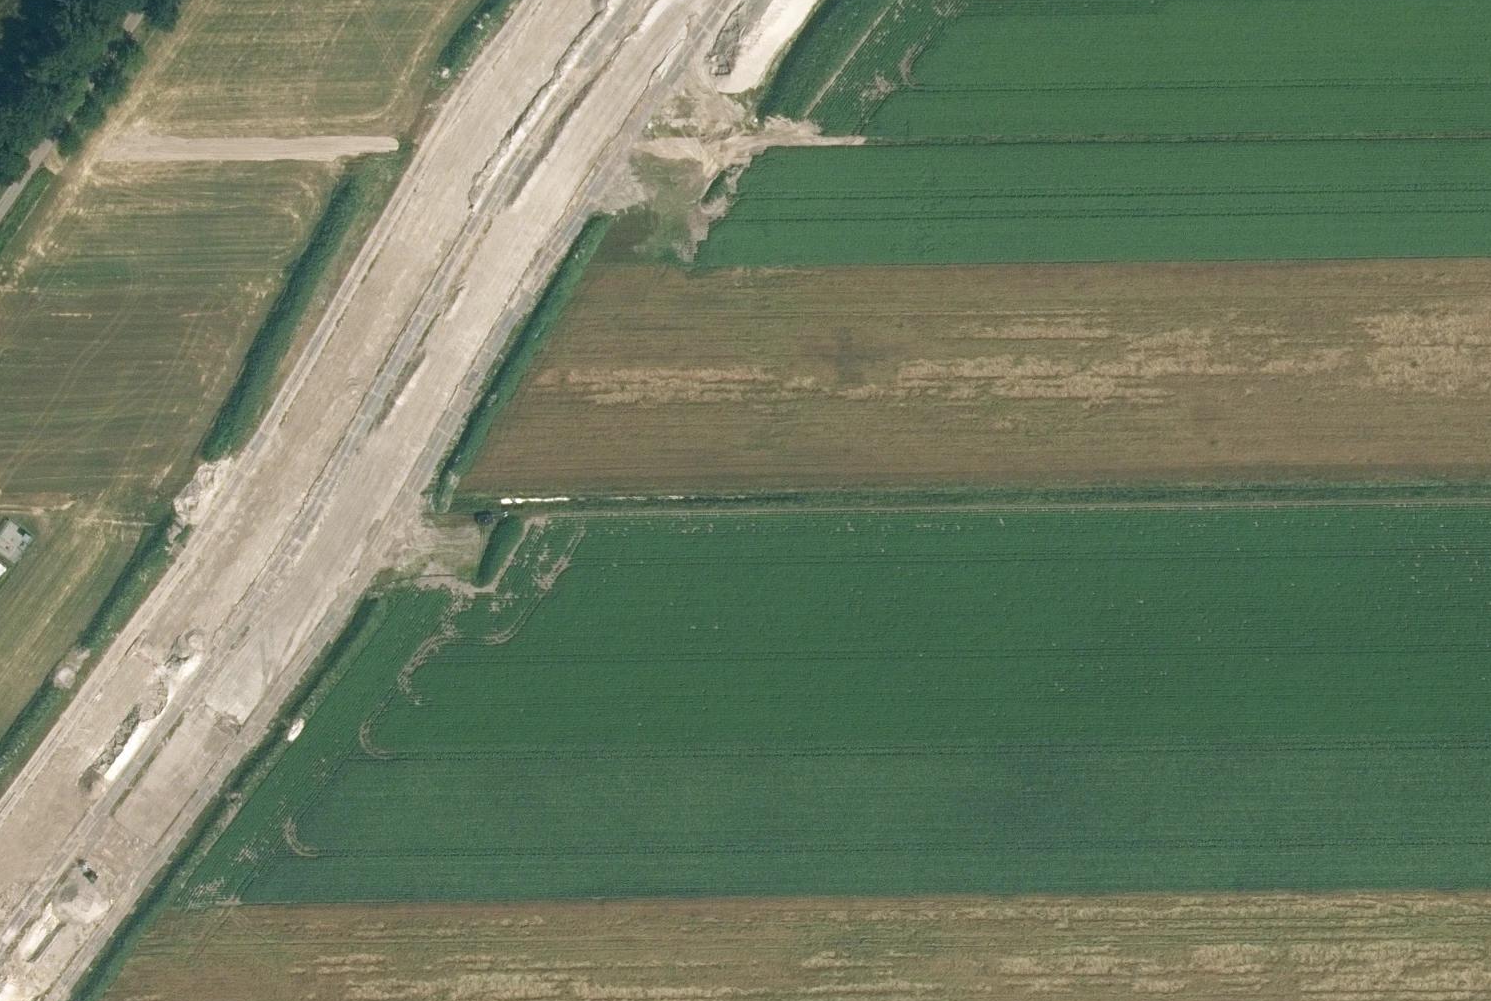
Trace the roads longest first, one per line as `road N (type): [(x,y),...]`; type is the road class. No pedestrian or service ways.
road 1 (track): [(147,0),(0,215)]
road 2 (track): [(0,596),(49,527),(31,512),(0,512)]

